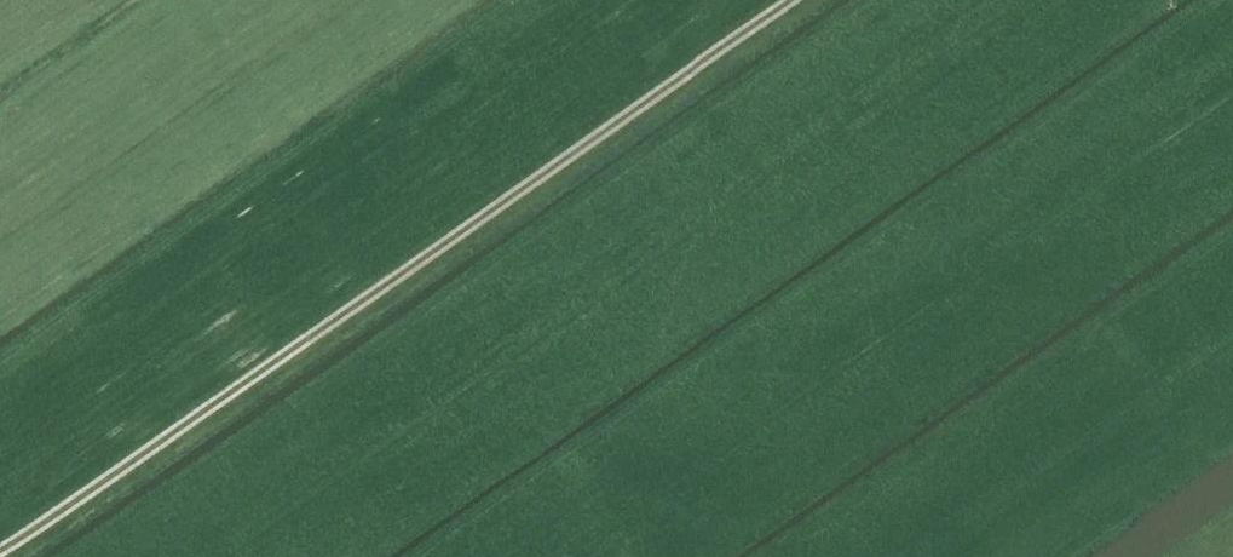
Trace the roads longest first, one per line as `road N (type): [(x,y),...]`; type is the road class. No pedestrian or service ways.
road 1 (track): [(0,549),(75,505),(797,0)]

